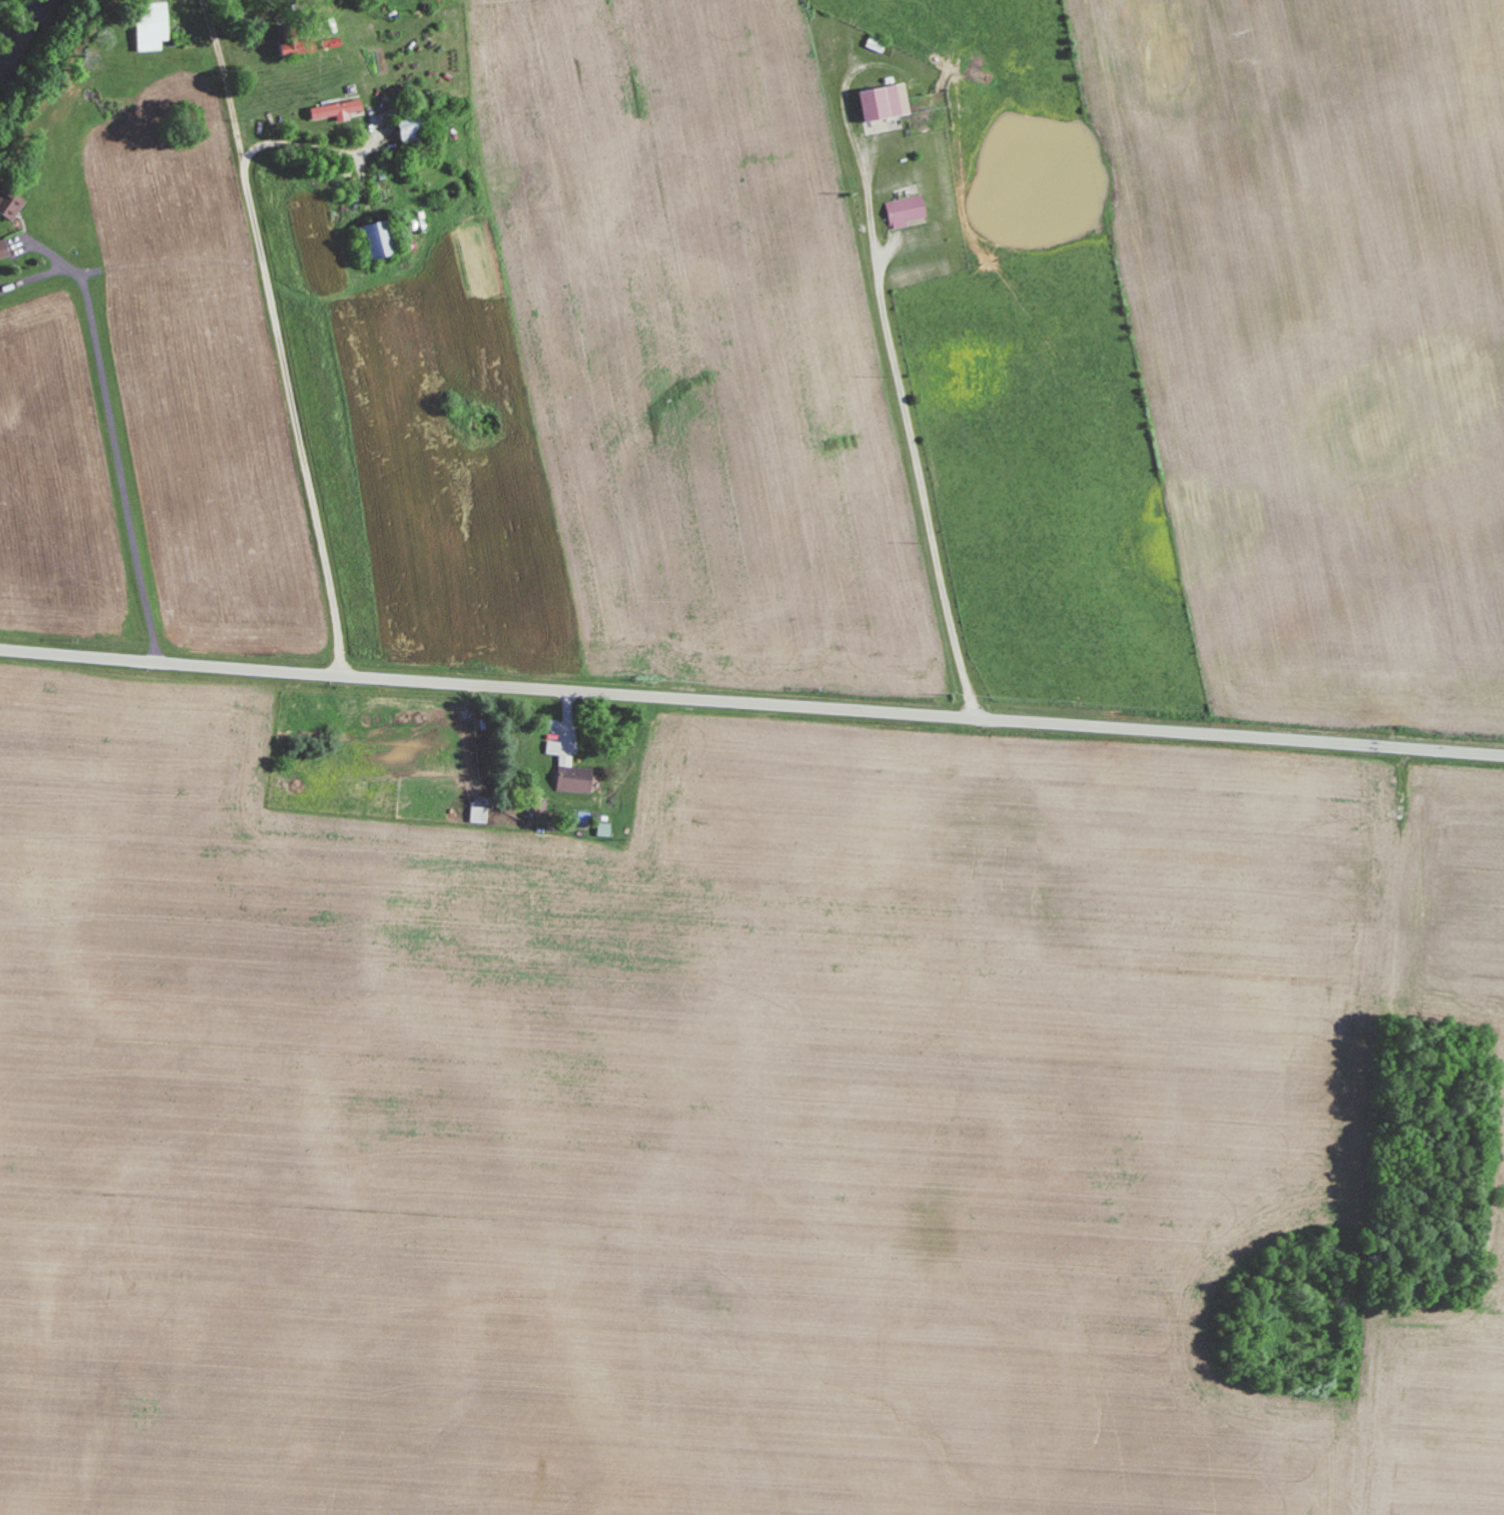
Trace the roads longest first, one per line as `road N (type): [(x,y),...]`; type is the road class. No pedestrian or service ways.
road 1 (secondary): [(0,650),(1503,756)]

